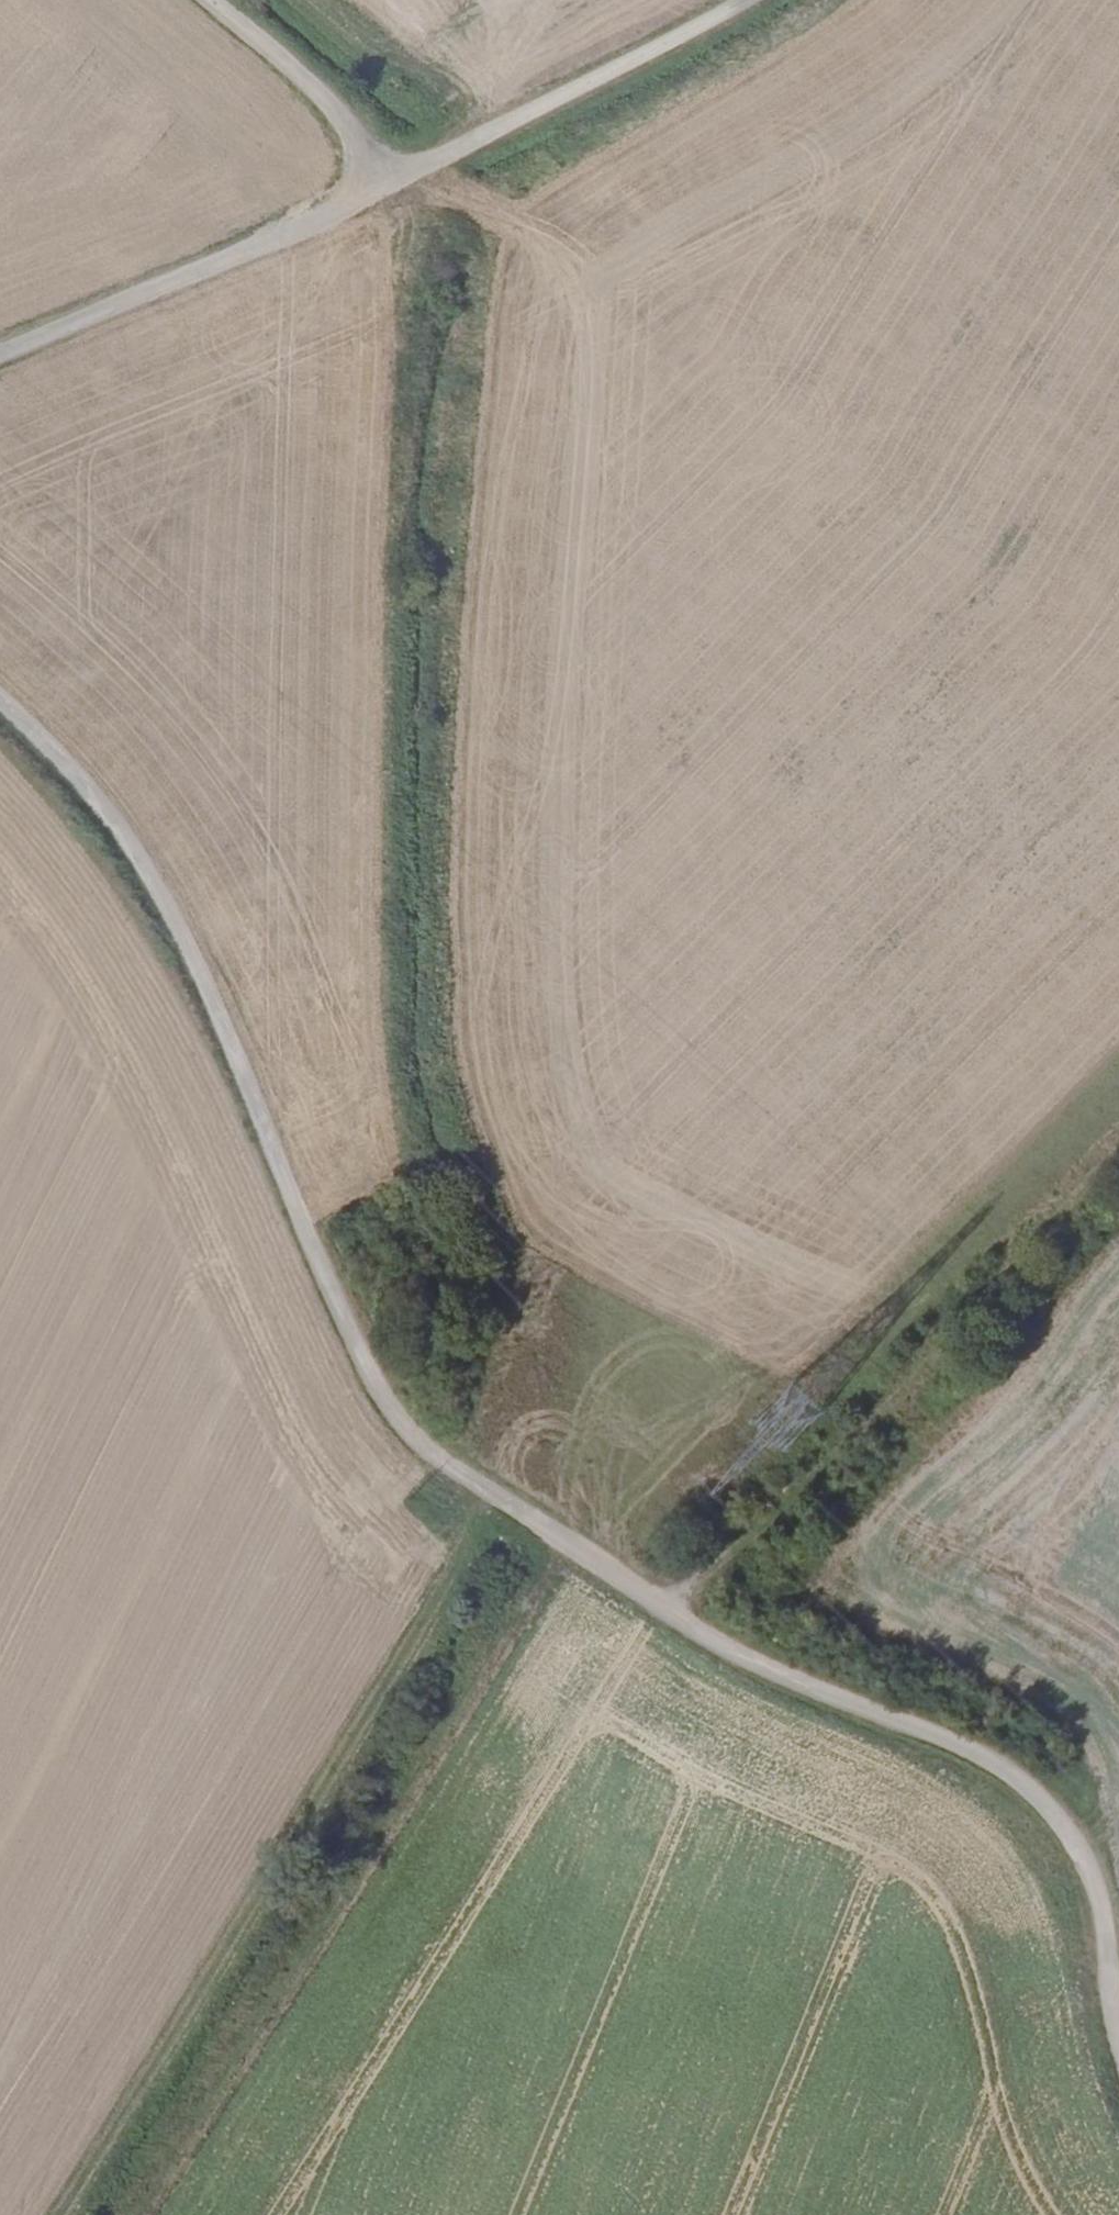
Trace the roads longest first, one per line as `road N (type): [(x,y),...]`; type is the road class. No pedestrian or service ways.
road 1 (track): [(1118,1969),(1077,1832),(1020,1770),(669,1613),(420,1434),(355,1314),(137,827),(0,698)]
road 2 (track): [(225,0),(300,65),(366,143),(380,192),(0,359)]
road 3 (track): [(669,1613),(719,1549),(1118,1145)]
road 4 (track): [(753,0),(380,192)]

